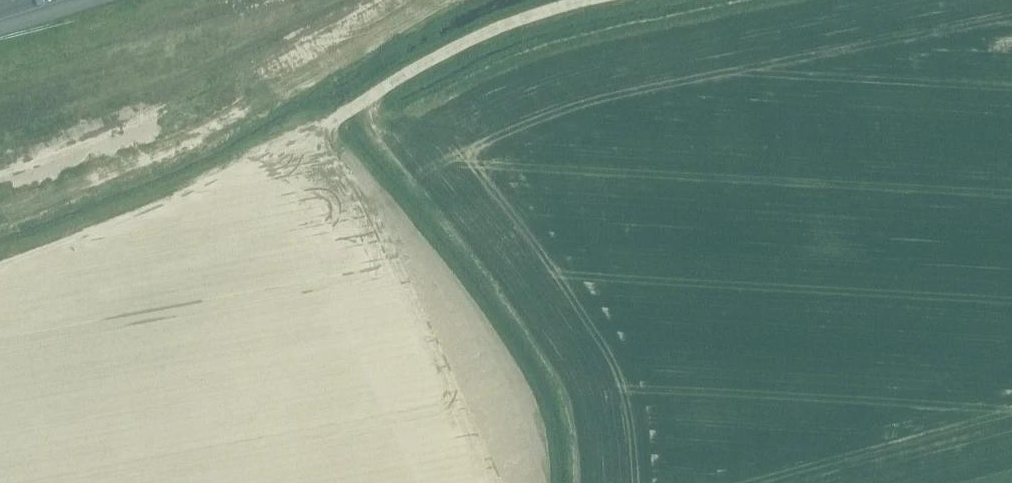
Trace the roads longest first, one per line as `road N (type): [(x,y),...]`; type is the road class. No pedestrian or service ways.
road 1 (track): [(339,118),(487,31),(594,0)]

